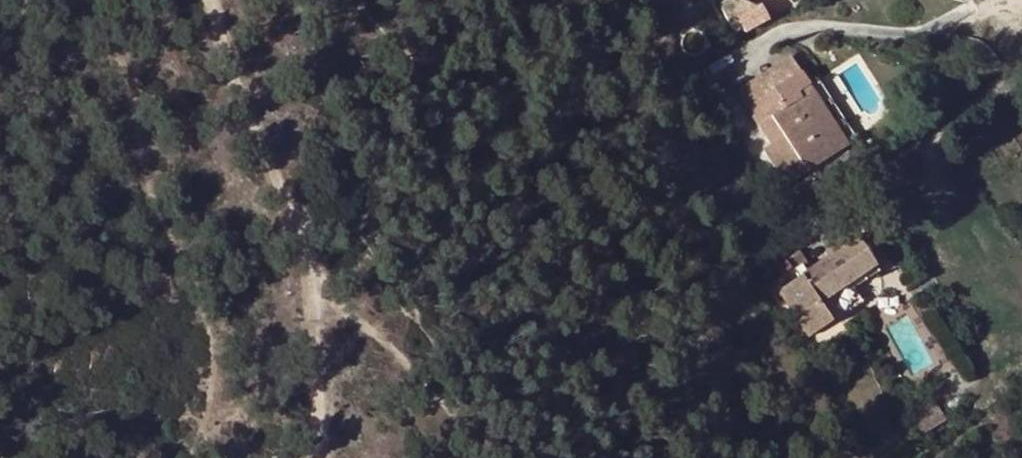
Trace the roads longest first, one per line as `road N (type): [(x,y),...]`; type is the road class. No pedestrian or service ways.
road 1 (track): [(321,457),(318,286),(294,211),(194,0)]
road 2 (track): [(318,286),(446,394),(484,457)]

